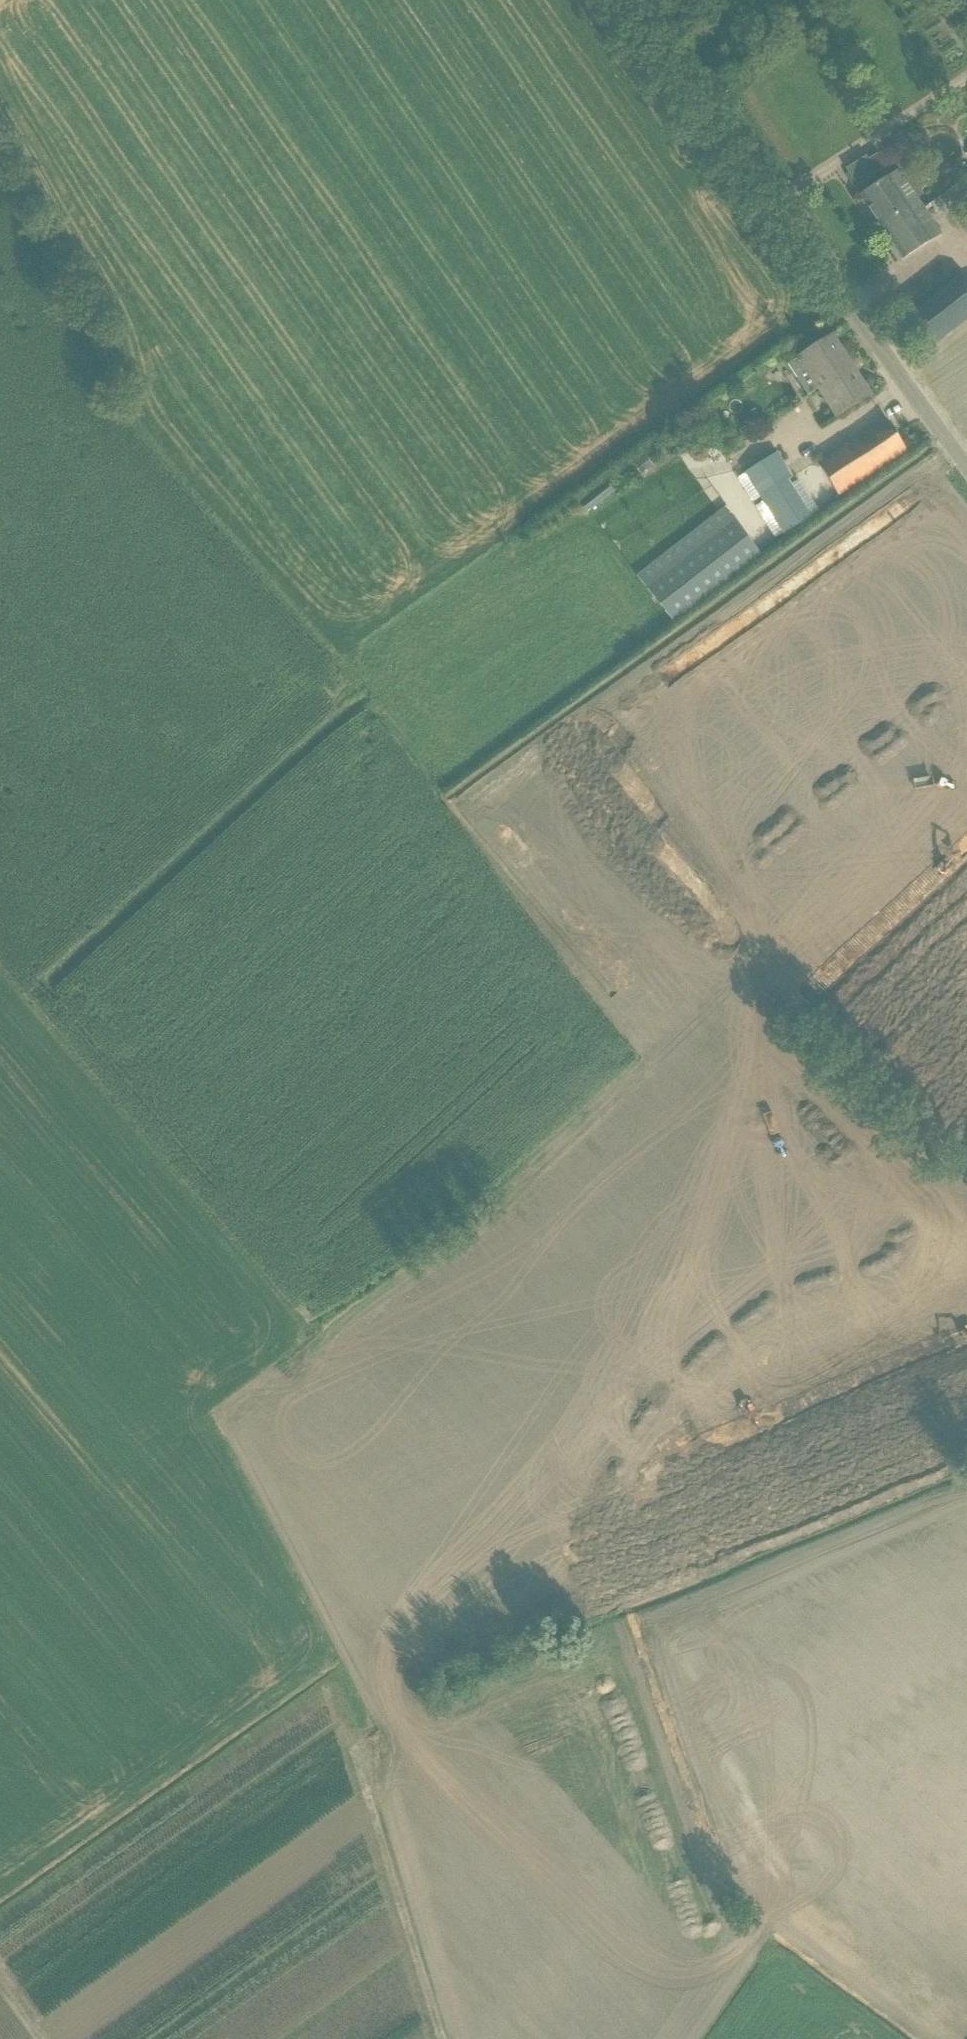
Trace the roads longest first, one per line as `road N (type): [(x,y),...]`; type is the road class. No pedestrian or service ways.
road 1 (unclassified): [(966,469),(636,0)]
road 2 (track): [(438,2038),(357,1762)]

